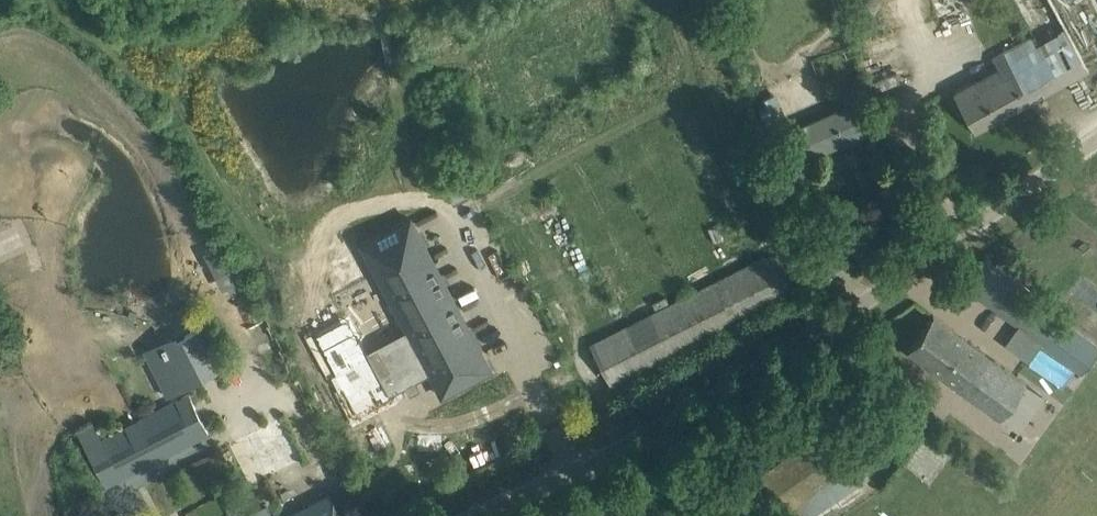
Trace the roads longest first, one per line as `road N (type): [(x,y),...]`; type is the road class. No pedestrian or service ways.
road 1 (unclassified): [(472,515),(761,367),(1096,138)]

